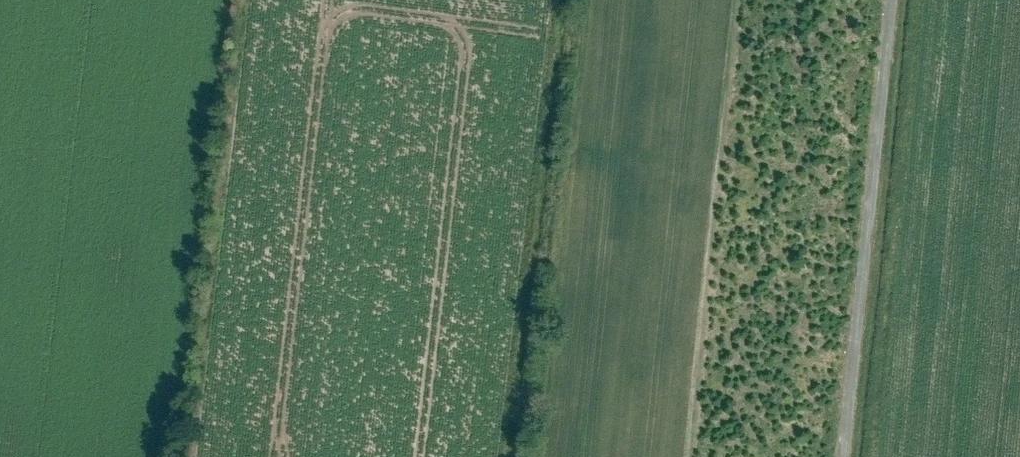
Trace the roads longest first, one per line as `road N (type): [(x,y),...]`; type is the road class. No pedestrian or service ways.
road 1 (track): [(889,0),(843,456)]

